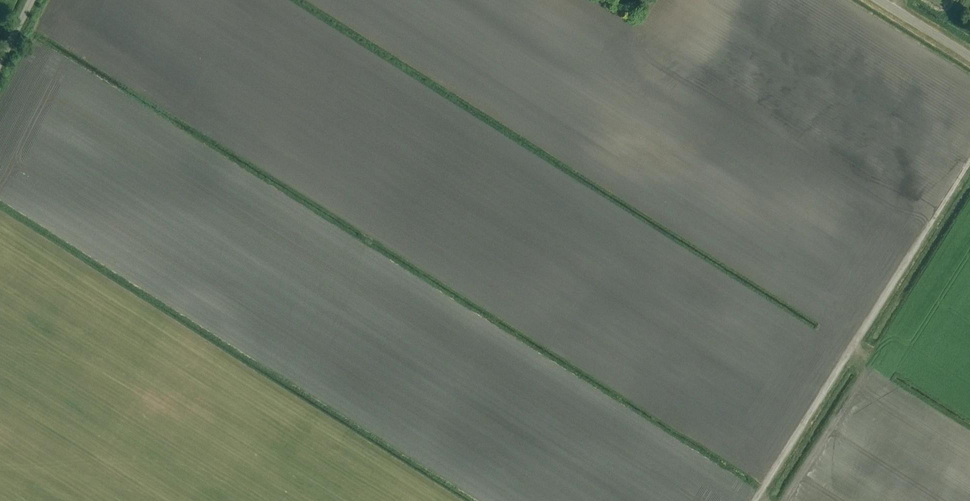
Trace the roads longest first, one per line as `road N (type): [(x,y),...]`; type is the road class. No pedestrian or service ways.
road 1 (track): [(754,500),(969,161)]

